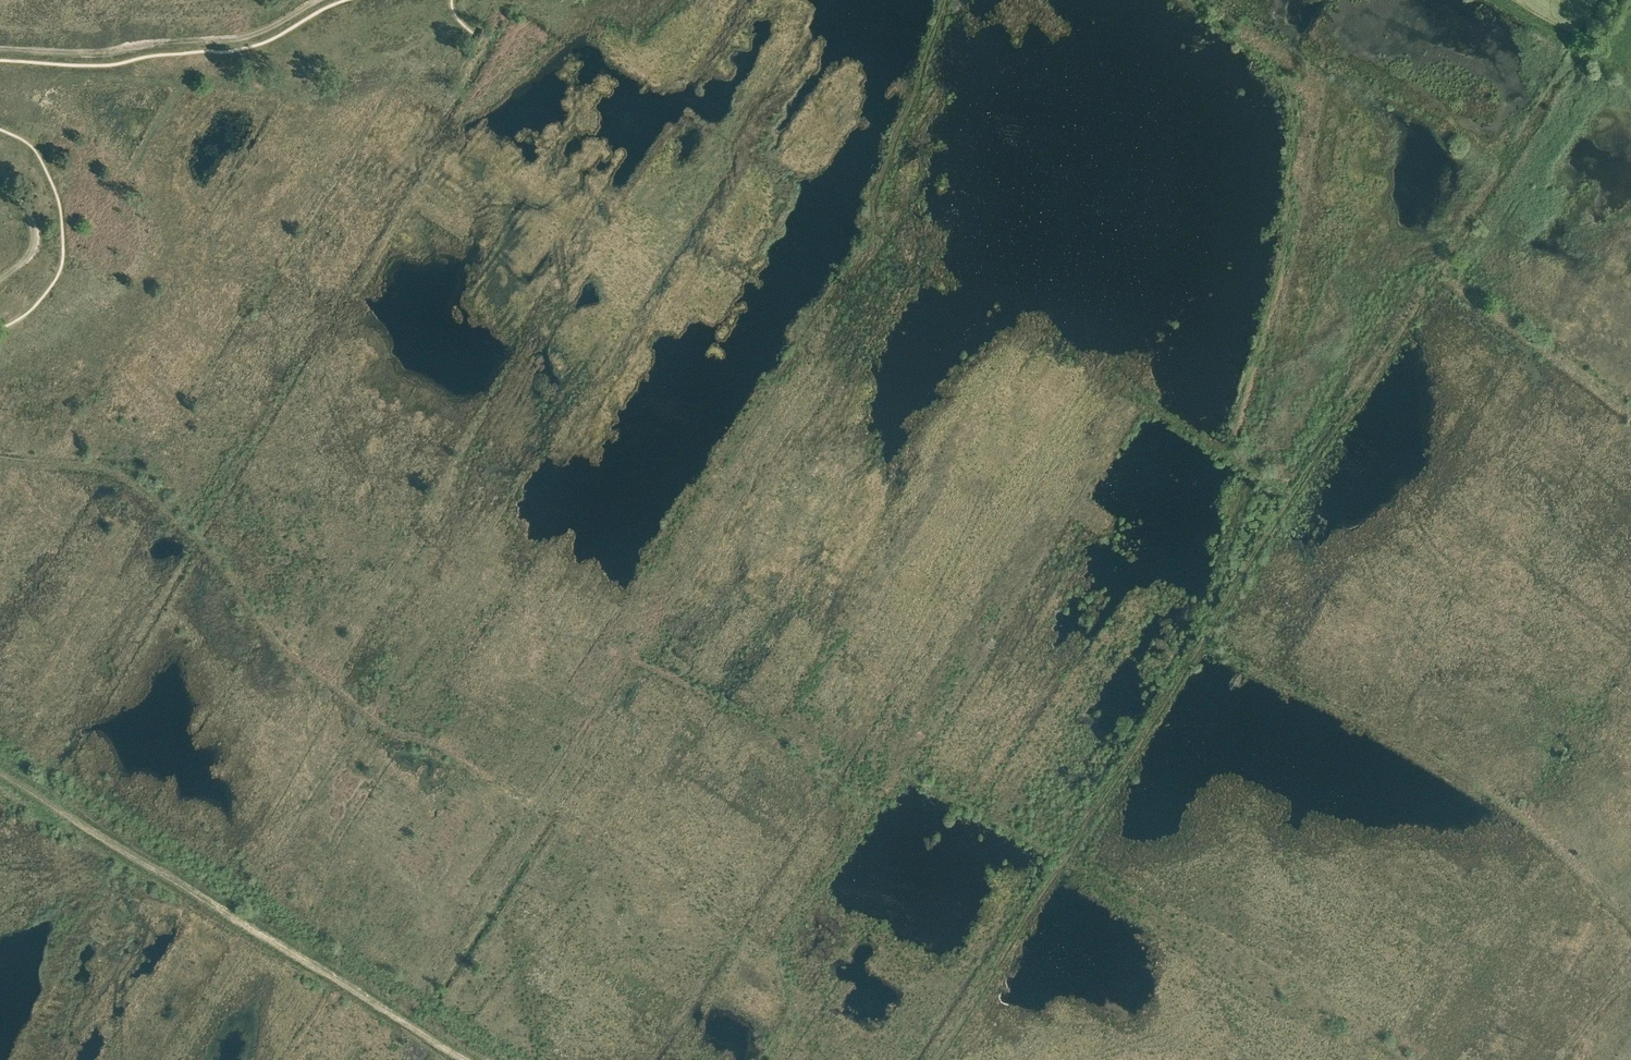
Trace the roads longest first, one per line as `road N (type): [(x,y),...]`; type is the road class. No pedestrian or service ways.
road 1 (track): [(321,0),(230,40),(95,54),(0,49)]
road 2 (track): [(0,168),(35,236),(0,280)]

